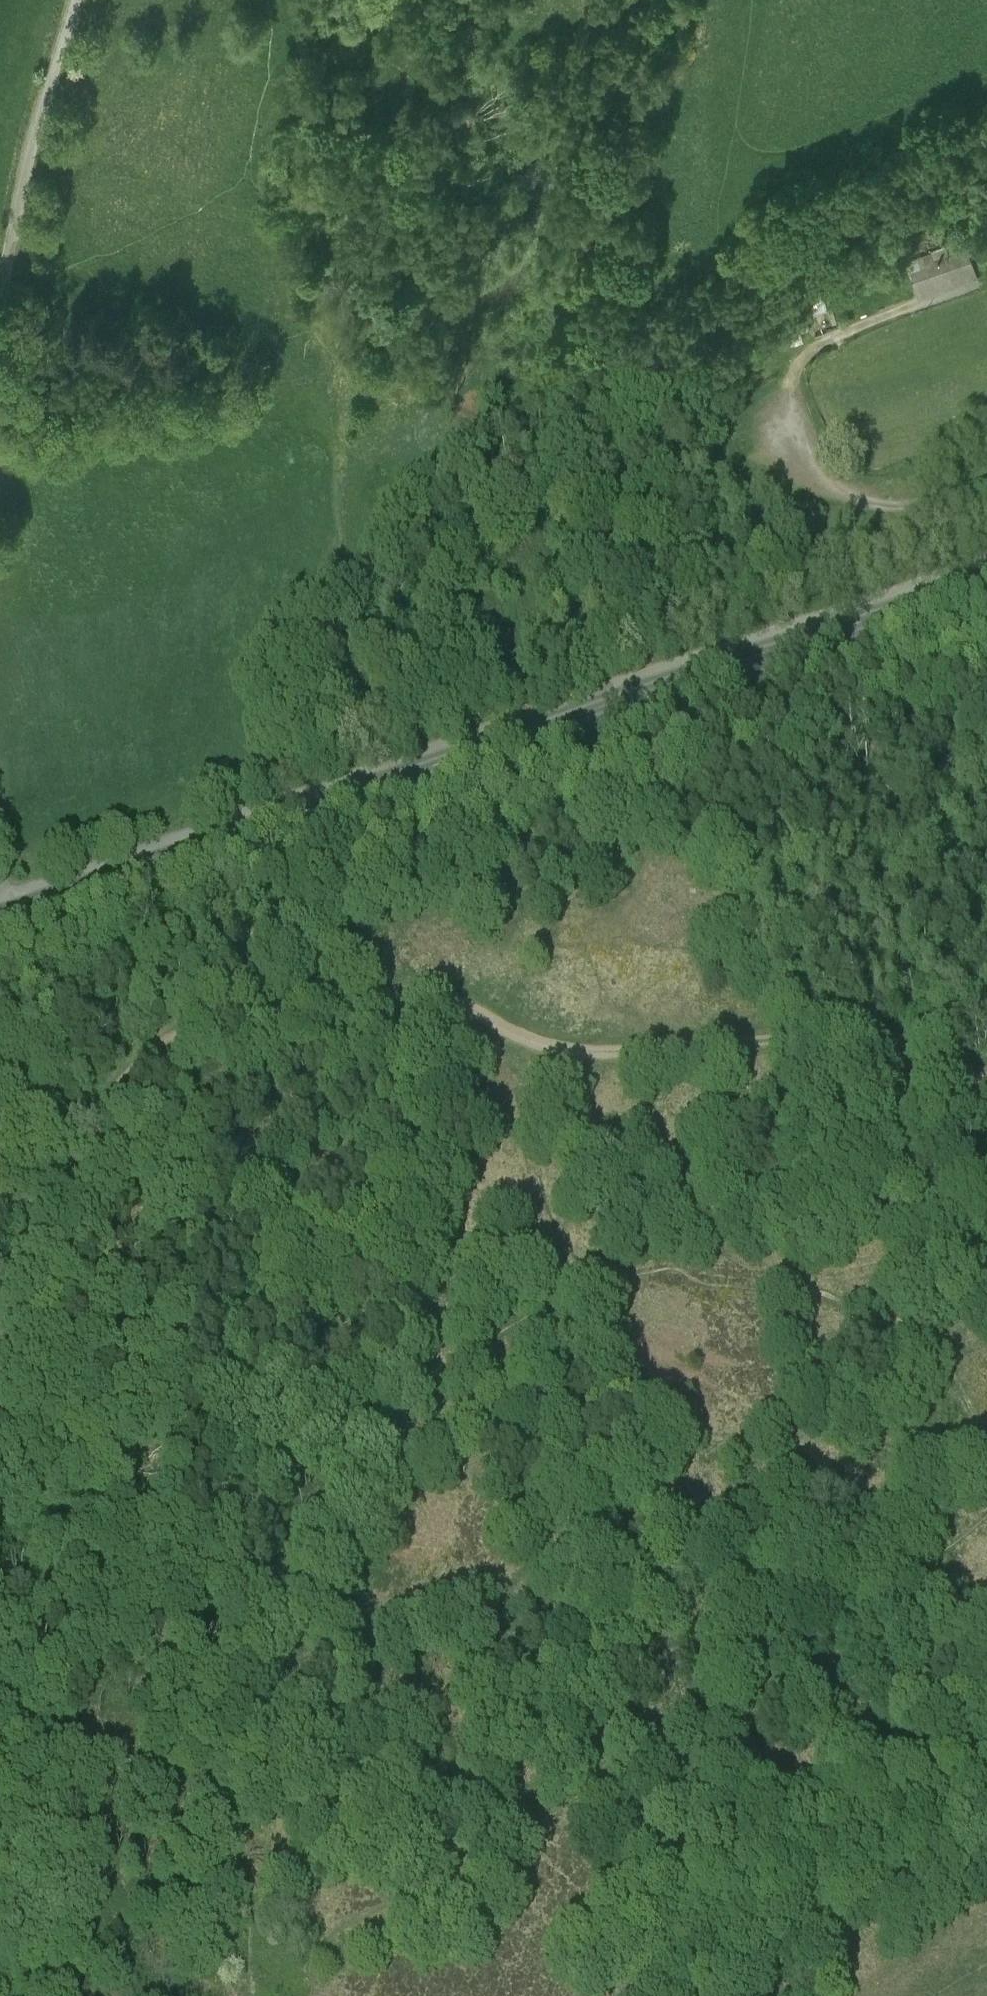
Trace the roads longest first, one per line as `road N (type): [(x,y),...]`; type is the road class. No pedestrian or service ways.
road 1 (track): [(986,1079),(949,1081),(830,1048),(559,1057),(439,999),(374,1002),(187,1062),(80,1175),(0,1311)]
road 2 (secondary): [(4,920),(986,576)]
road 3 (track): [(729,1692),(524,1823),(457,1881),(373,1914),(272,1995)]
road 4 (residential): [(73,0),(0,290)]
road 5 (track): [(701,1570),(620,1764)]

